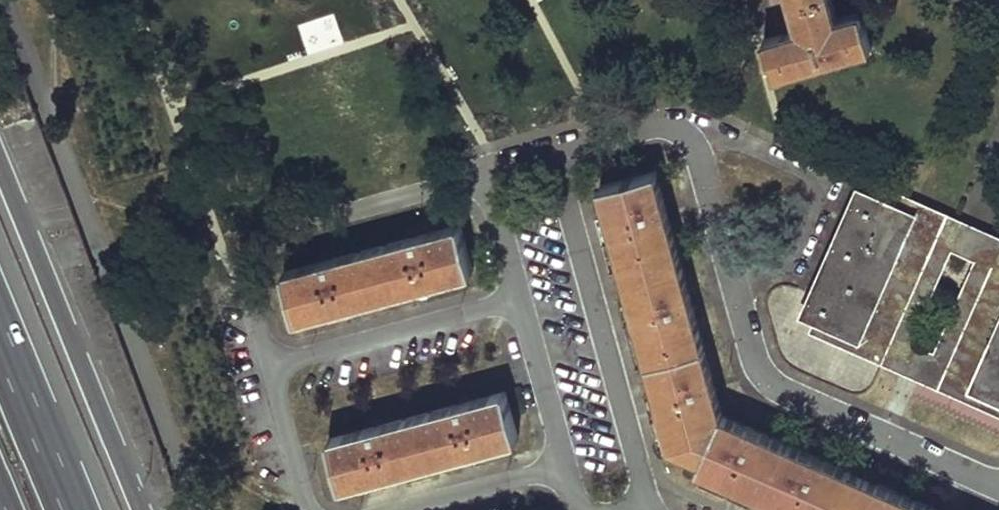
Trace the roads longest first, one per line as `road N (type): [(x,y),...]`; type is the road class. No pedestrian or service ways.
road 1 (motorway): [(146,509),(0,160)]
road 2 (residential): [(998,483),(785,391),(756,362),(730,271)]
road 3 (residential): [(484,177),(266,236),(246,254),(244,280),(268,365)]
road 4 (residential): [(566,161),(647,509)]
road 5 (residential): [(730,271),(797,264),(829,184),(729,135),(687,137)]
road 6 (residential): [(268,365),(517,301)]
road 7 (motorway): [(71,509),(0,336)]
road 8 (residential): [(517,301),(557,470)]
road 9 (residential): [(400,509),(557,470)]
road 10 (residential): [(268,365),(311,509)]
road 11 (residential): [(730,271),(687,137)]
road 12 (residential): [(687,137),(652,125),(573,146),(566,161)]
road 13 (residential): [(484,177),(517,301)]

